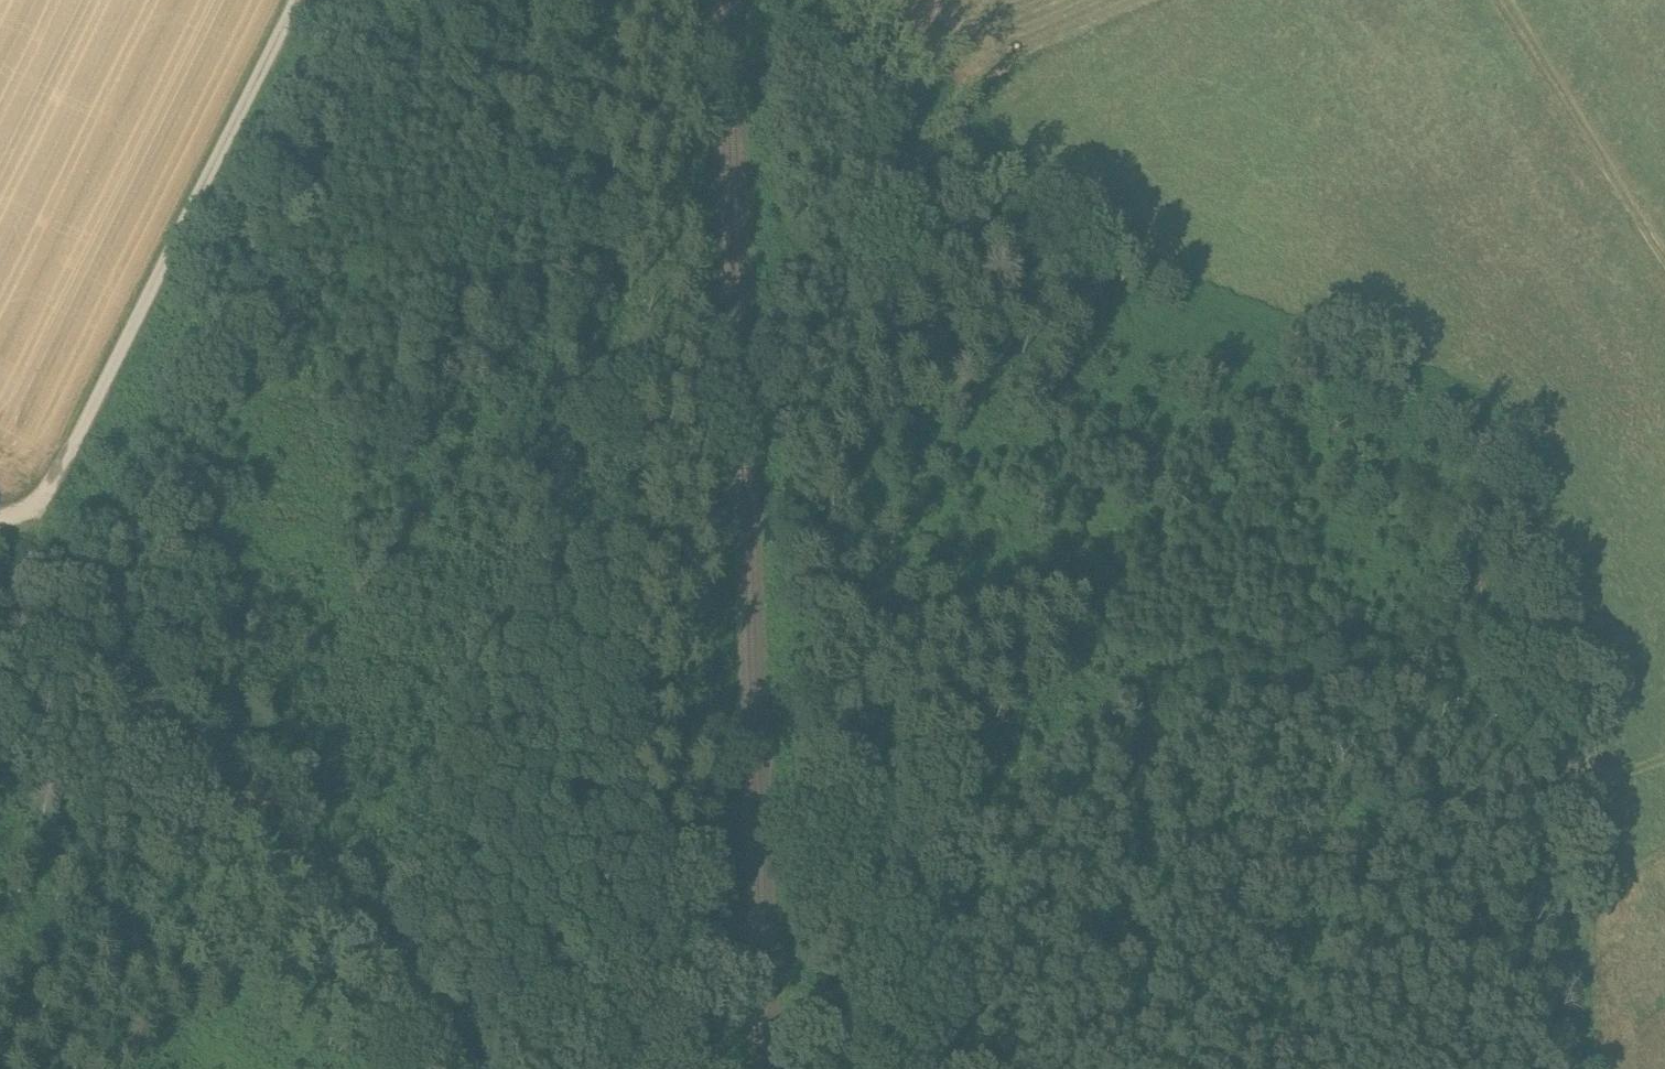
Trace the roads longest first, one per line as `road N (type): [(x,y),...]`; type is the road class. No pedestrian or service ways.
road 1 (track): [(298,0),(44,504),(23,524),(0,523)]
road 2 (track): [(1496,0),(1664,264)]

